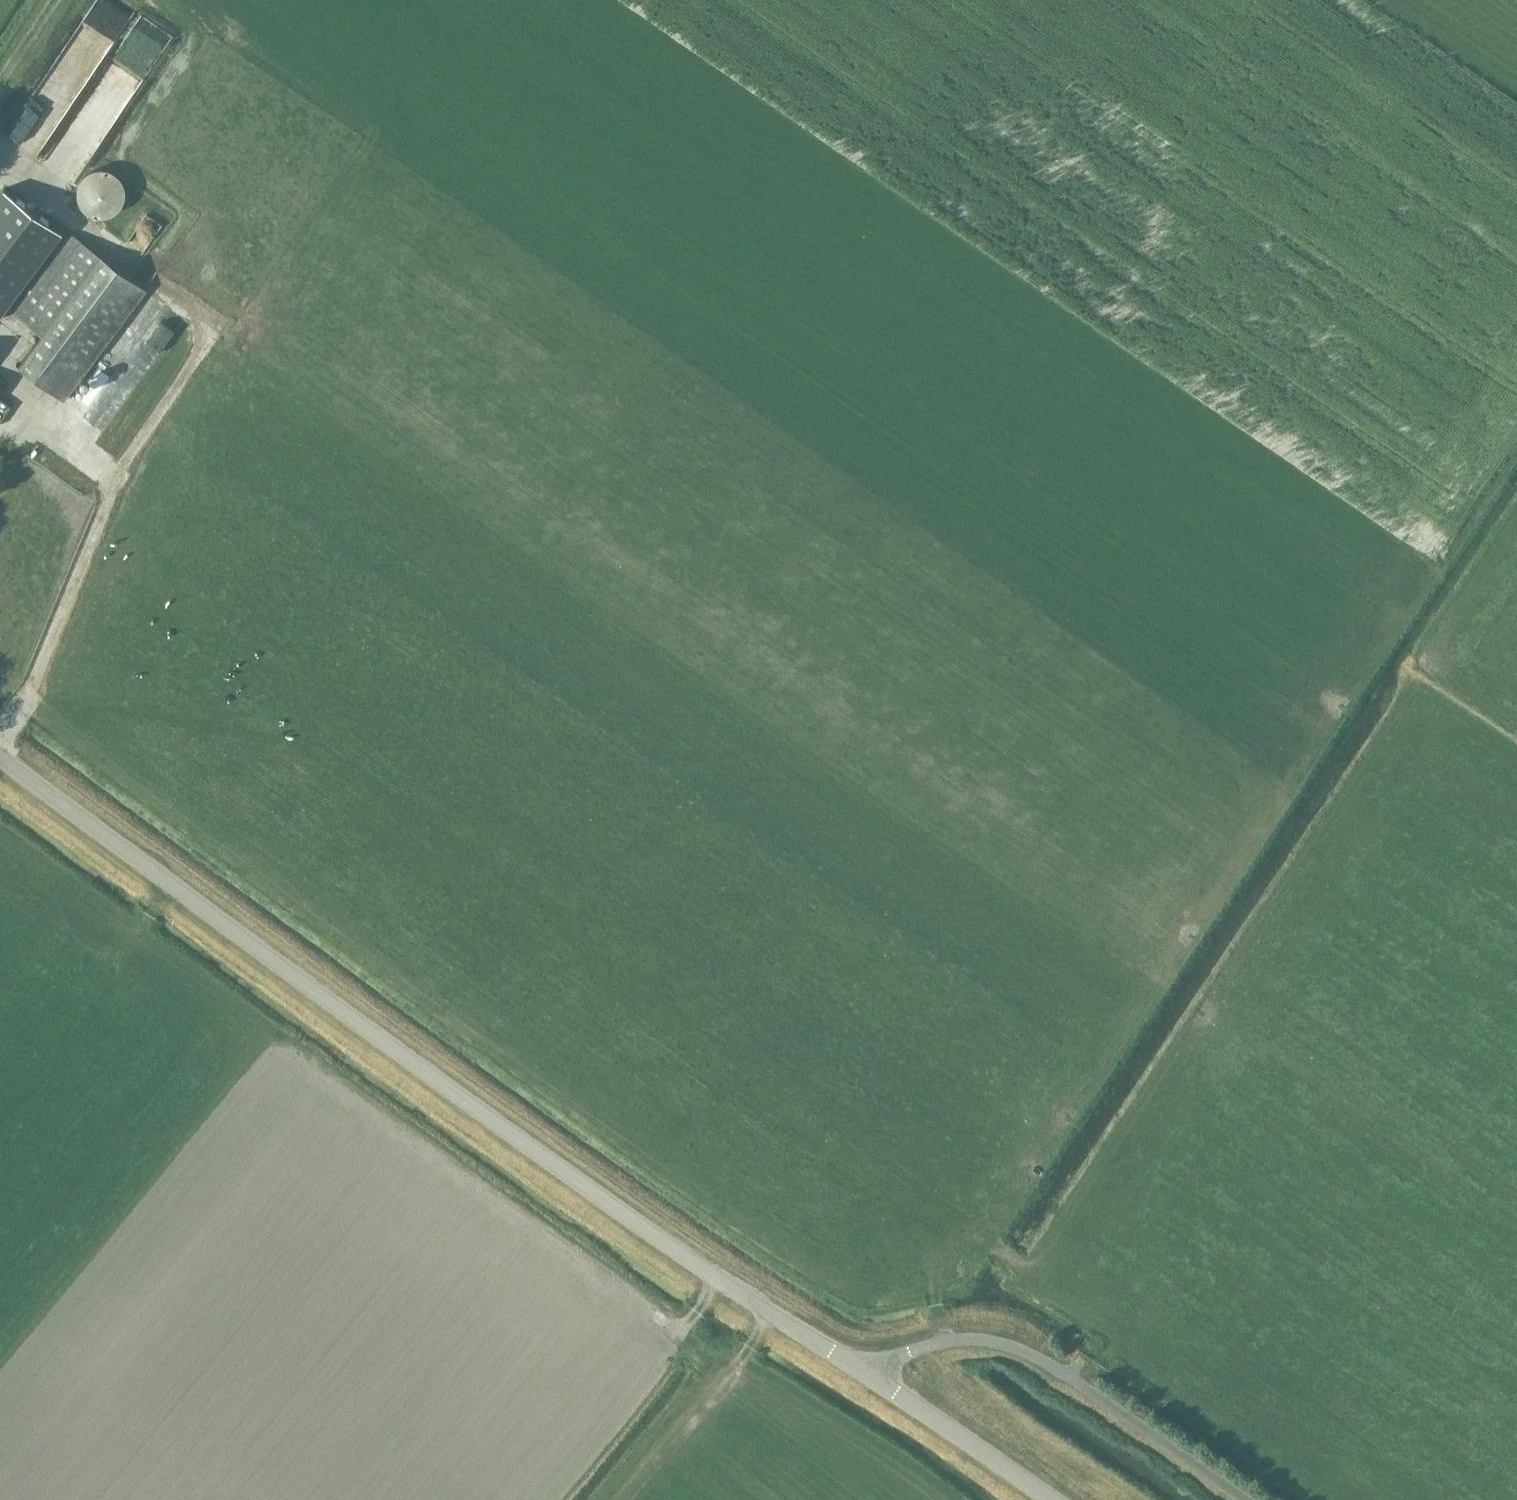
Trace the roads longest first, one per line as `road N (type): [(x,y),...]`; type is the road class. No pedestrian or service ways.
road 1 (unclassified): [(866,1373),(614,1205),(0,757)]
road 2 (unclassified): [(866,1373),(940,1342),(1015,1346),(1245,1499)]
road 3 (track): [(618,1499),(744,1357),(764,1311)]
road 4 (unclassified): [(1054,1499),(866,1373)]

